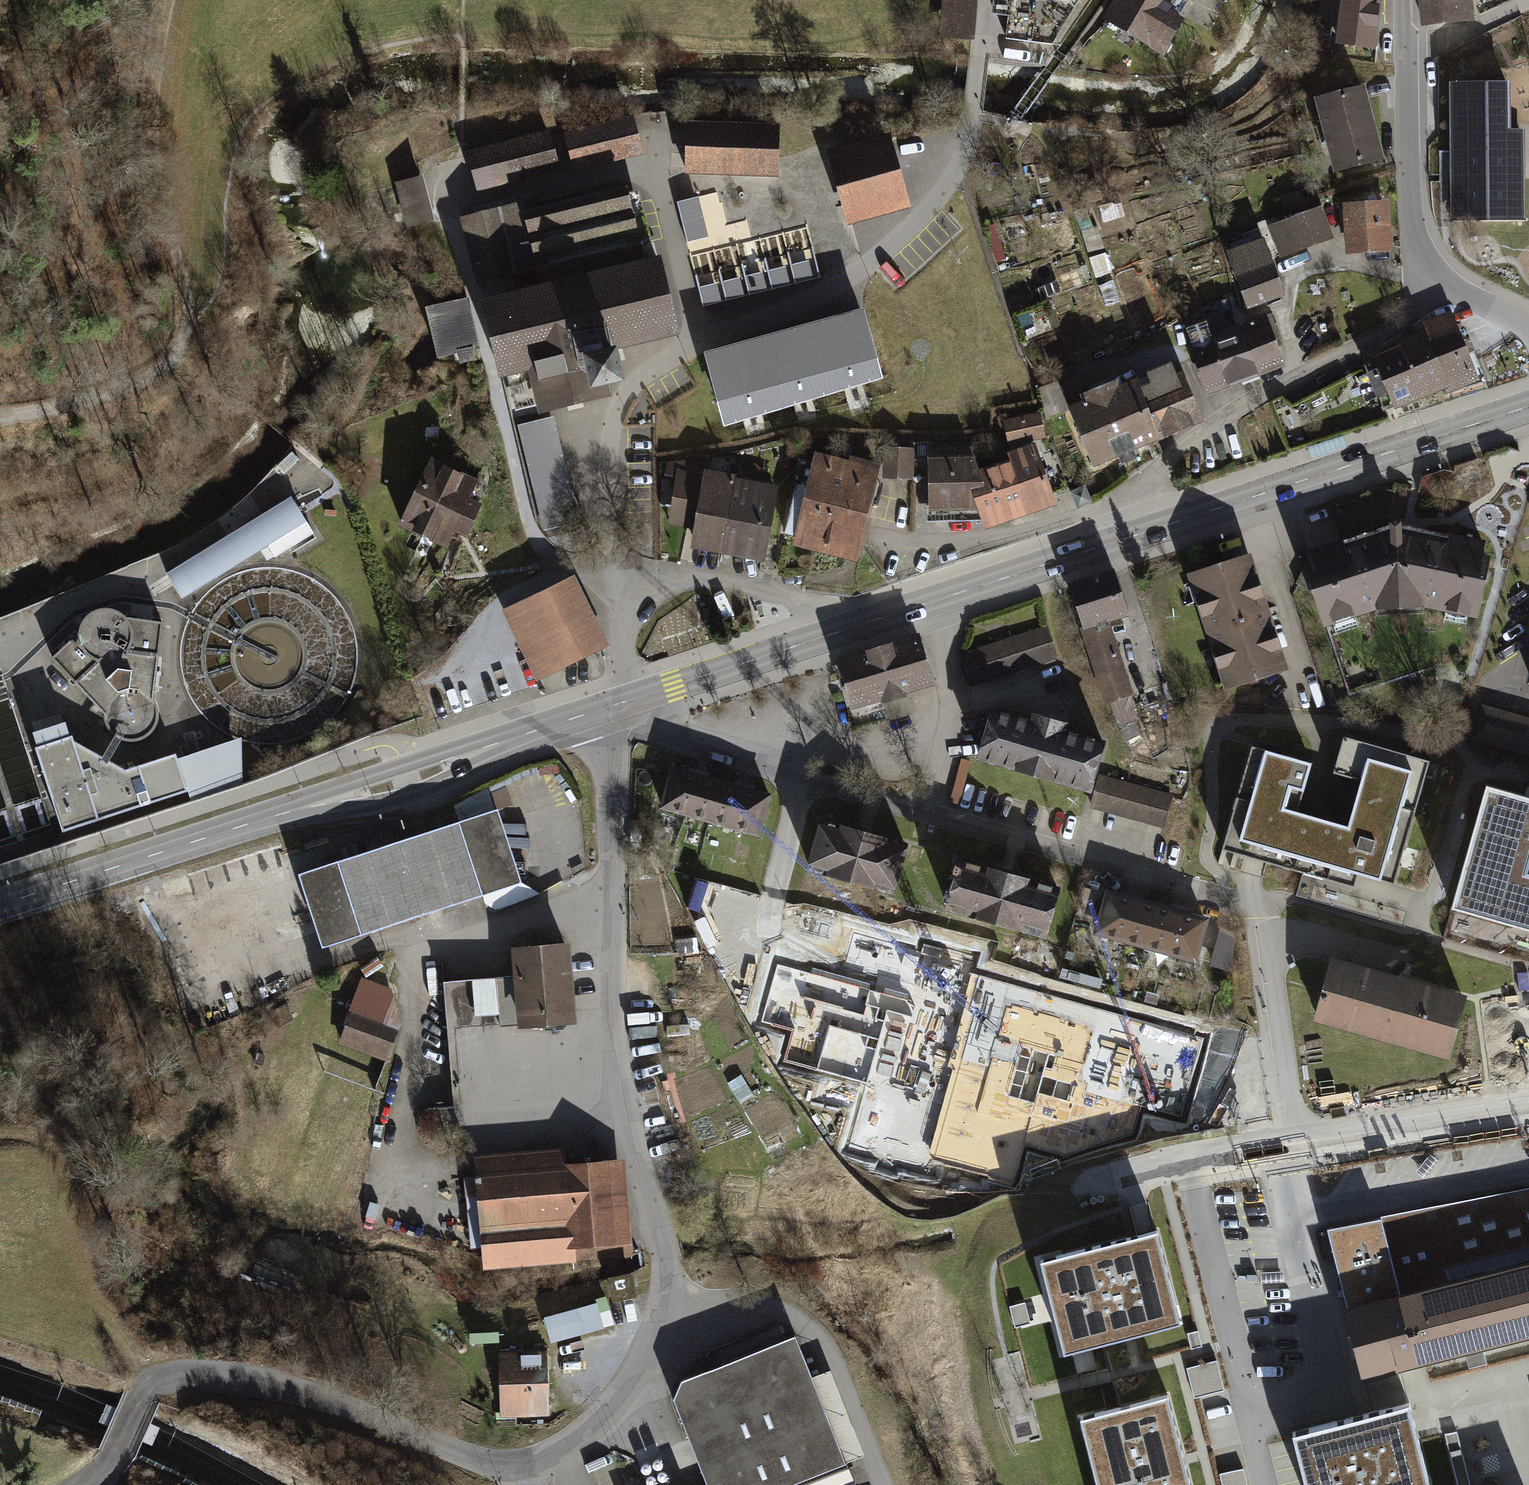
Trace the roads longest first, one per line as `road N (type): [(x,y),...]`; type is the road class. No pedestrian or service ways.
road 1 (unclassified): [(83,1484),(113,1458),(143,1389),(160,1378),(290,1382),(347,1396),(479,1464),(518,1466),(594,1426),(627,1387),(654,1338),(667,1265),(614,1036),(609,730),(624,703)]
road 2 (primary): [(0,905),(407,780),(624,703)]
road 3 (unclassified): [(690,341),(852,279),(924,213),(962,170),(986,0)]
road 4 (residential): [(638,602),(540,548),(529,526),(446,210)]
road 5 (residential): [(1439,278),(1406,325),(1222,419),(1164,463),(1132,500),(1140,535)]
road 6 (unclassified): [(801,776),(1200,889)]
road 7 (primary): [(1140,535),(1528,407)]
road 8 (unclassified): [(446,210),(647,164),(690,341)]
road 9 (track): [(187,332),(178,261),(151,178),(162,0)]
road 10 (primary): [(834,633),(1140,535)]
road 11 (residential): [(638,602),(609,553),(615,414),(622,398),(690,341)]
road 12 (residential): [(1439,278),(1422,262),(1409,220),(1405,0)]
road 13 (unclassified): [(1225,896),(1261,916),(1297,1148)]
road 14 (residential): [(1297,1148),(1528,1113)]
road 15 (residential): [(638,602),(658,585),(692,577),(778,590),(826,612),(834,633)]
road 16 (primary): [(624,703),(834,633)]
road 17 (track): [(0,418),(152,377),(187,332)]
road 18 (residential): [(1125,1207),(1120,1179),(1297,1148)]
road 19 (unclassified): [(624,703),(659,728),(801,776)]
road 20 (track): [(574,569),(505,600),(485,631),(479,666)]
road 21 (residential): [(801,776),(771,899)]

